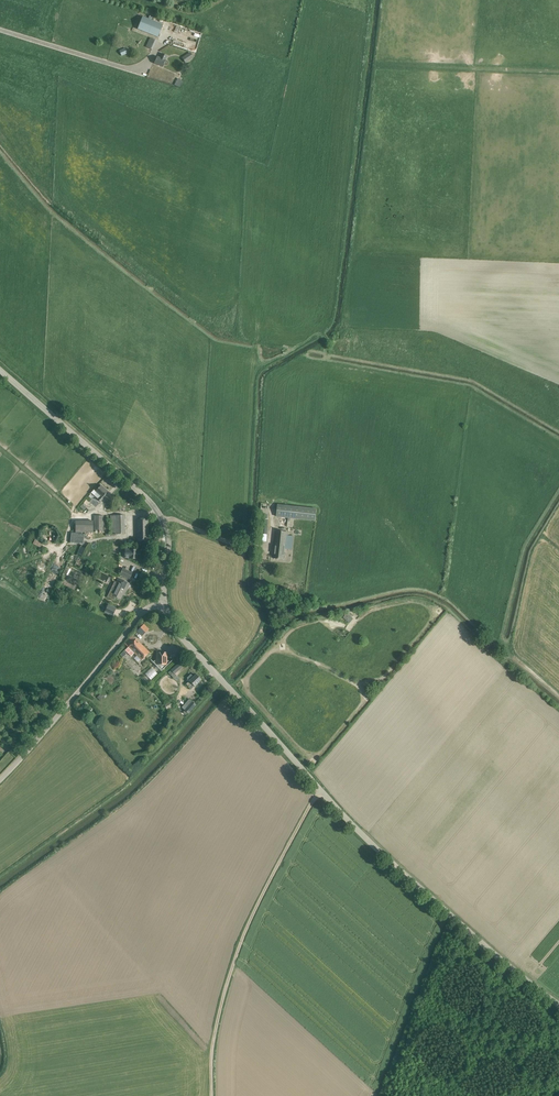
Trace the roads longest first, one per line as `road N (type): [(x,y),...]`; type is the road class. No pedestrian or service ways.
road 1 (unclassified): [(558,1004),(357,828),(186,643),(165,604)]
road 2 (track): [(321,334),(303,345),(258,340),(257,348),(215,339),(49,210),(0,152)]
road 3 (track): [(375,0),(335,310),(321,334)]
road 4 (track): [(213,1095),(214,1047),(252,917),(320,788)]
road 5 (unclassified): [(165,604),(164,520),(0,371)]
road 6 (track): [(222,680),(143,771),(0,877)]
road 7 (track): [(231,690),(301,619),(414,596),(443,606),(478,636)]
road 8 (track): [(326,340),(326,361),(471,386),(558,439)]
road 9 (unclassified): [(0,780),(140,615),(165,604)]
road 10 (track): [(558,494),(524,550),(501,648)]
road 11 (track): [(273,504),(264,546),(164,520)]

